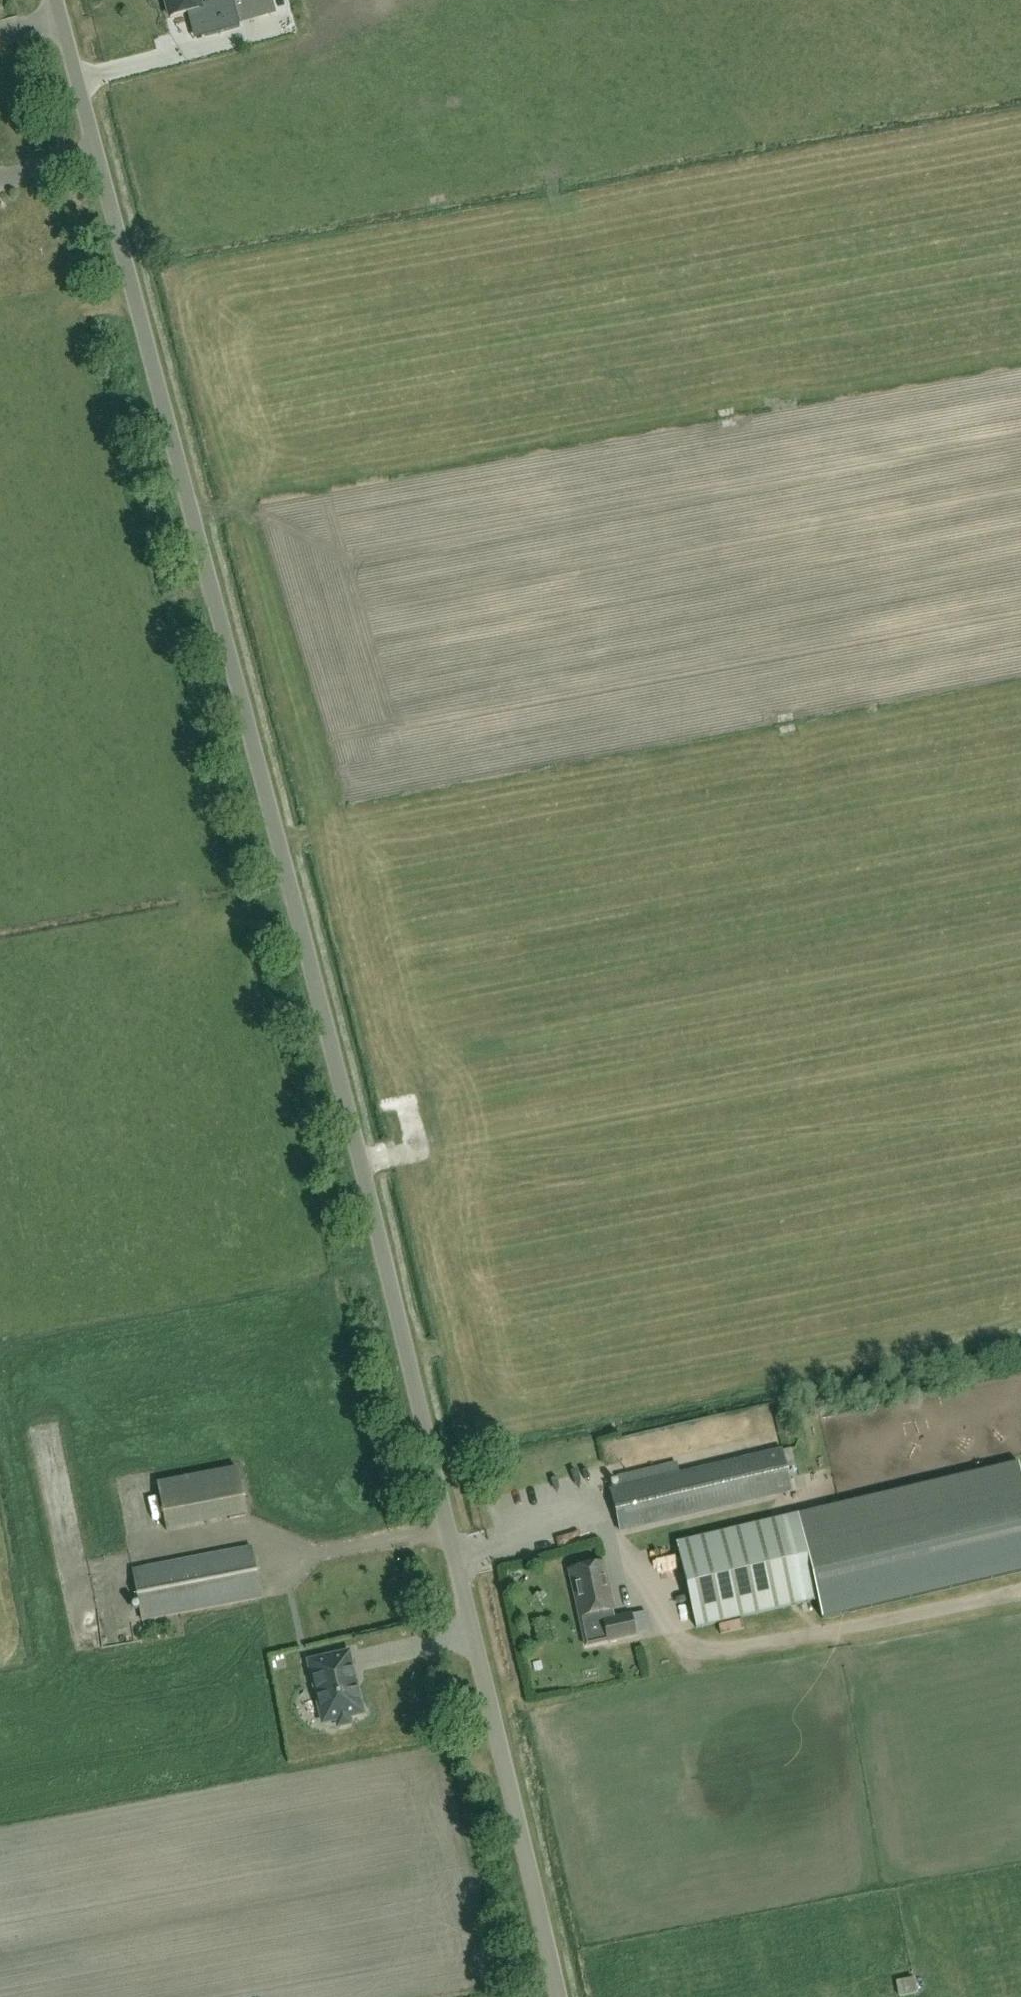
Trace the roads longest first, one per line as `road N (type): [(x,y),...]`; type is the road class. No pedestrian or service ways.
road 1 (unclassified): [(561,1996),(249,734),(54,0)]

